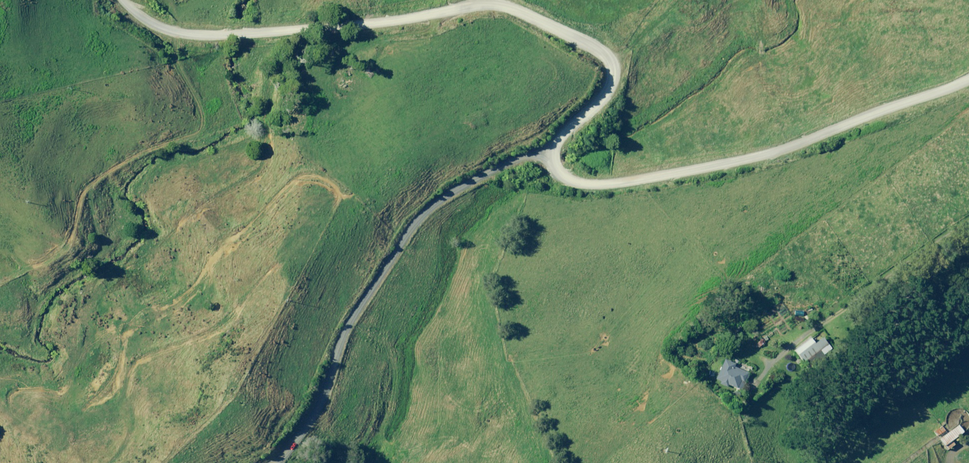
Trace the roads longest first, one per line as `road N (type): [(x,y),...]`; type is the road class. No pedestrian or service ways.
road 1 (unclassified): [(129,0),(151,22),(204,29),(501,3),(600,48),(612,63),(602,90),(545,146)]
road 2 (unclassified): [(545,146),(545,164),(581,181),(666,168),(968,80)]
road 3 (unclassified): [(545,146),(458,179),(384,250),(315,373),(295,435),(257,462)]

